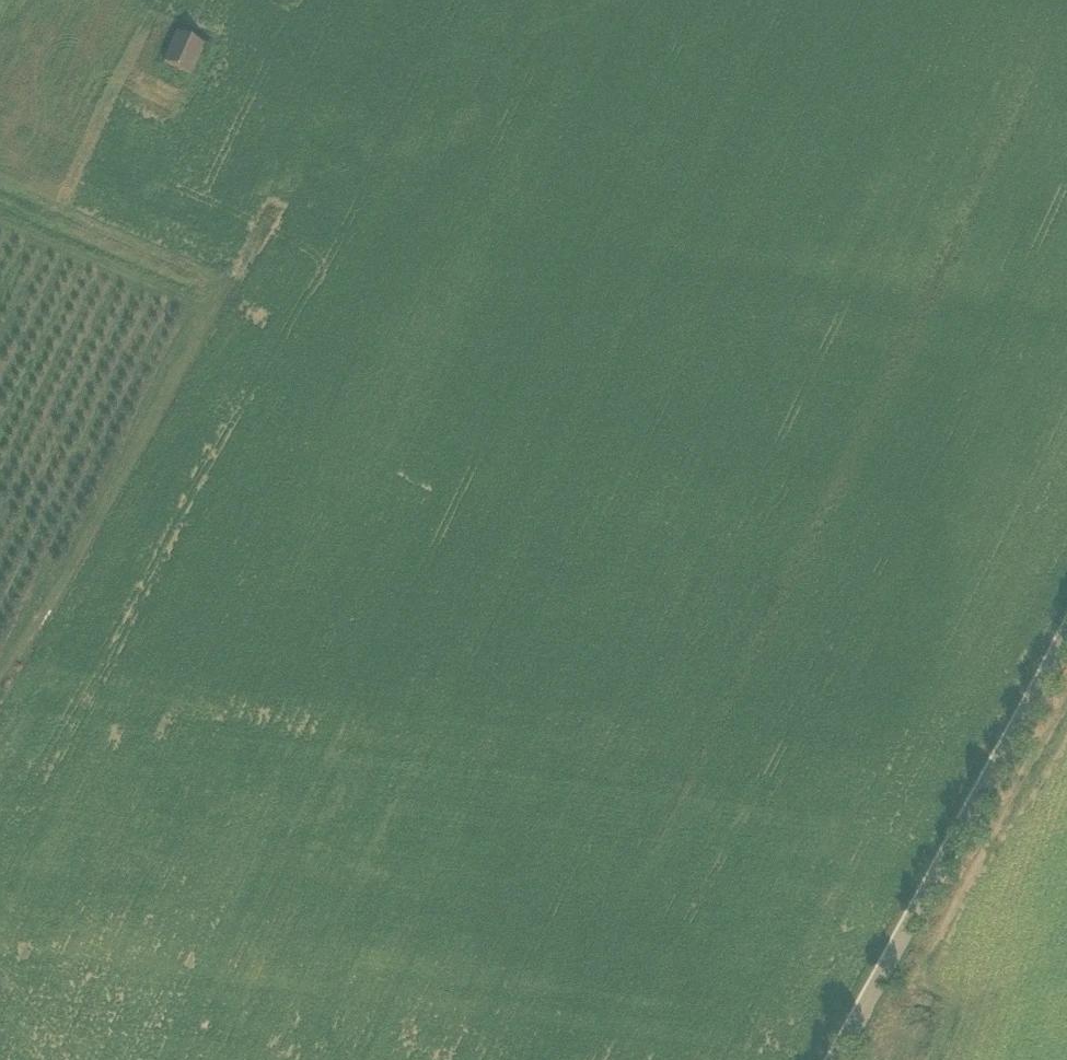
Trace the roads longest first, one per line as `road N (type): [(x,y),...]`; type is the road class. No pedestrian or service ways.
road 1 (unclassified): [(833,1059),(1066,628)]
road 2 (track): [(216,319),(0,692)]

